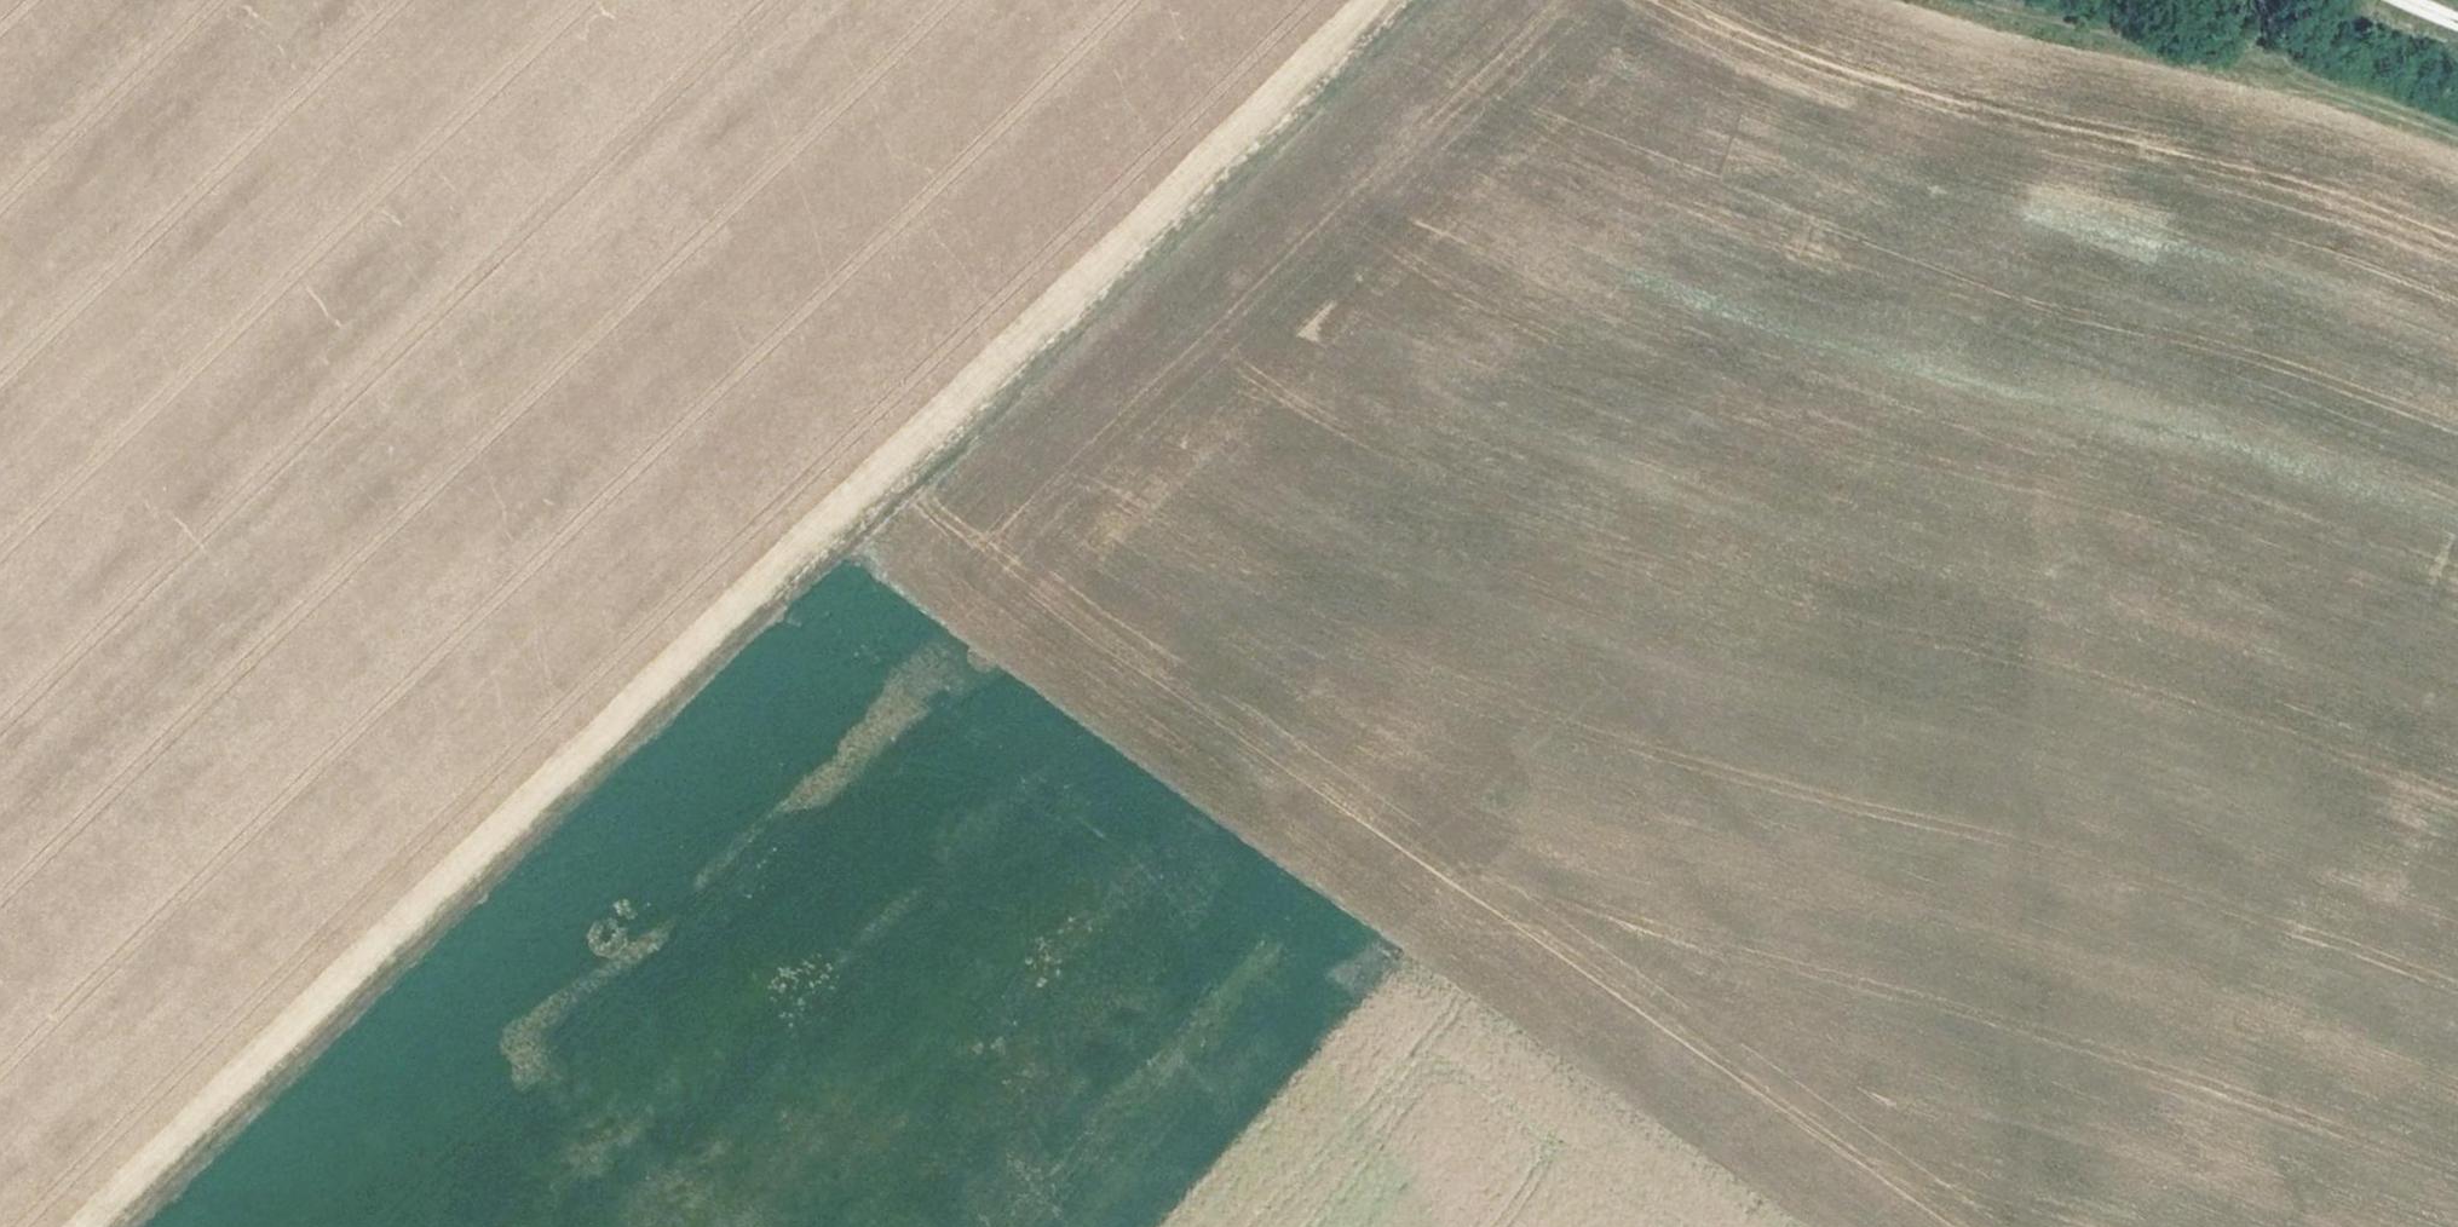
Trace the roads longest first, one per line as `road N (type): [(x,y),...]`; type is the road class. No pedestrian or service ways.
road 1 (track): [(1452,0),(139,1226)]
road 2 (track): [(2457,120),(2370,88),(1994,0)]

